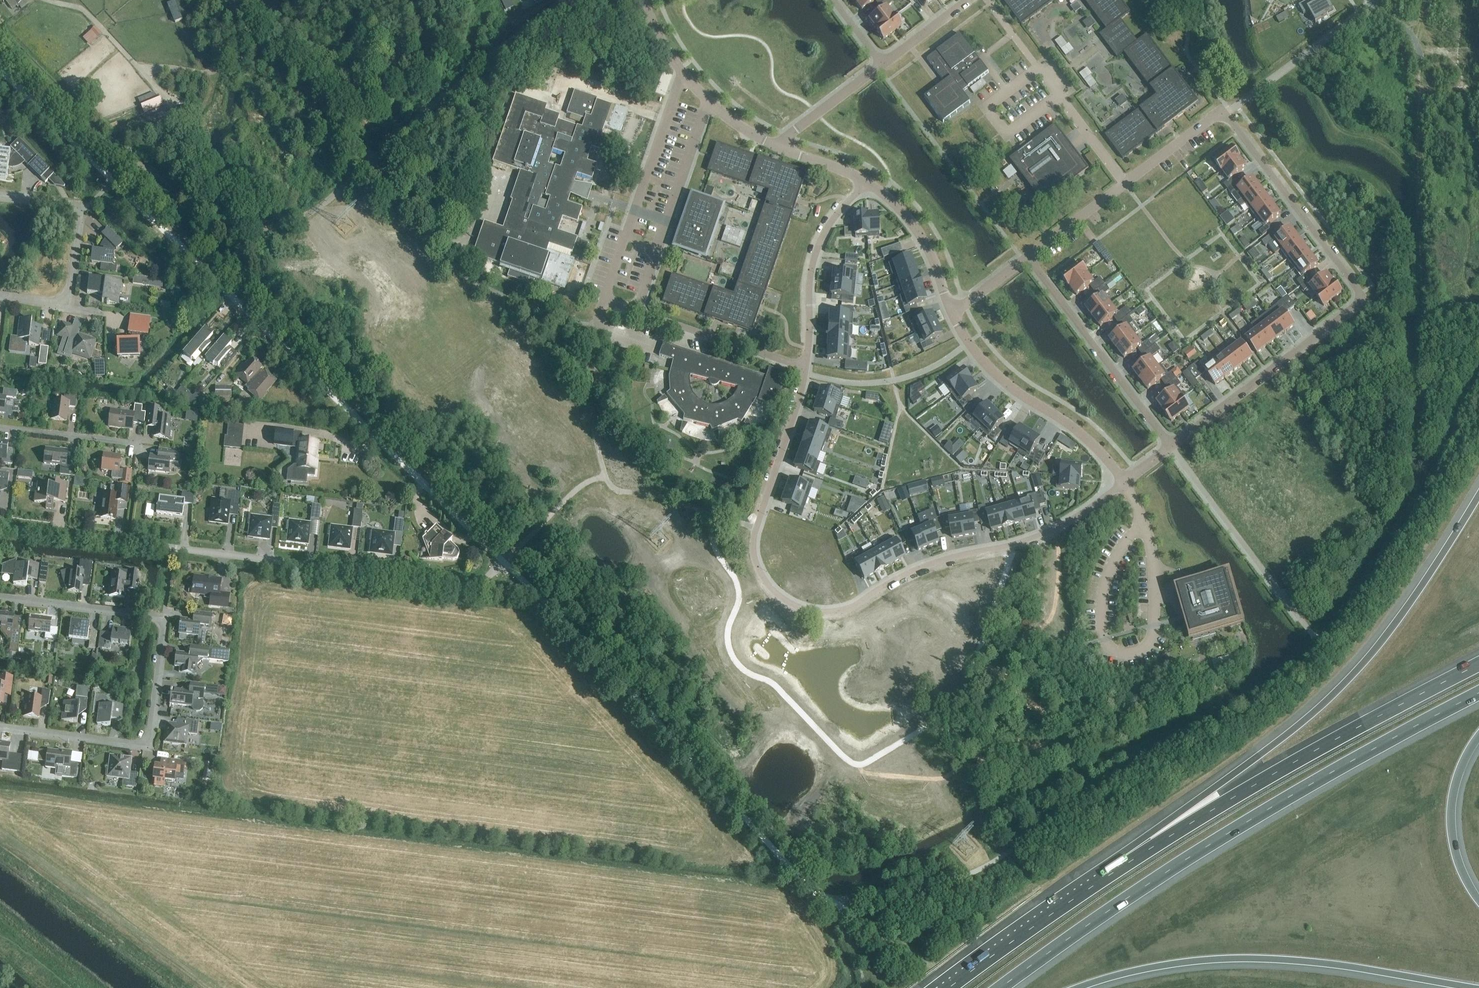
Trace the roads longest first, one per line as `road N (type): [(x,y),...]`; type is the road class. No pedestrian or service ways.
road 1 (residential): [(1027,257),(1221,115),(1364,299),(1171,447)]
road 2 (unclassified): [(506,566),(0,65)]
road 3 (residential): [(805,368),(753,550),(775,594),(810,611),(838,611),(921,568),(1039,536),(1125,483)]
road 4 (motorway): [(1002,987),(1214,841),(1478,694)]
road 5 (residential): [(506,566),(465,584),(0,528)]
road 6 (motorway): [(1478,494),(1357,669),(1167,838)]
road 7 (residential): [(683,74),(607,301),(805,368)]
road 8 (unclassified): [(813,889),(506,566)]
road 9 (residential): [(0,728),(147,746),(162,620),(0,599)]
road 10 (motorway): [(1083,987),(1159,968),(1241,962),(1454,987)]
road 11 (motorway): [(1478,666),(1167,838)]
road 12 (residential): [(1141,521),(1154,585),(1152,638),(1130,655),(1107,644),(1099,620),(1106,574),(1127,536)]
road 13 (motorway): [(1167,838),(949,987)]
road 14 (residential): [(952,310),(993,372),(1072,427),(1125,483)]
road 15 (residential): [(1171,447),(1027,257)]
road 16 (residential): [(865,182),(826,228),(810,269),(805,368)]
road 17 (residential): [(69,304),(85,209),(0,197)]
road 18 (motorway): [(1478,904),(1458,866),(1450,819),(1457,780),(1478,739)]
road 19 (residential): [(865,182),(922,239),(952,310)]
road 20 (residential): [(138,444),(0,425)]
road 21 (residential): [(782,150),(788,136),(881,64)]
road 22 (residential): [(683,74),(724,116),(782,150)]

